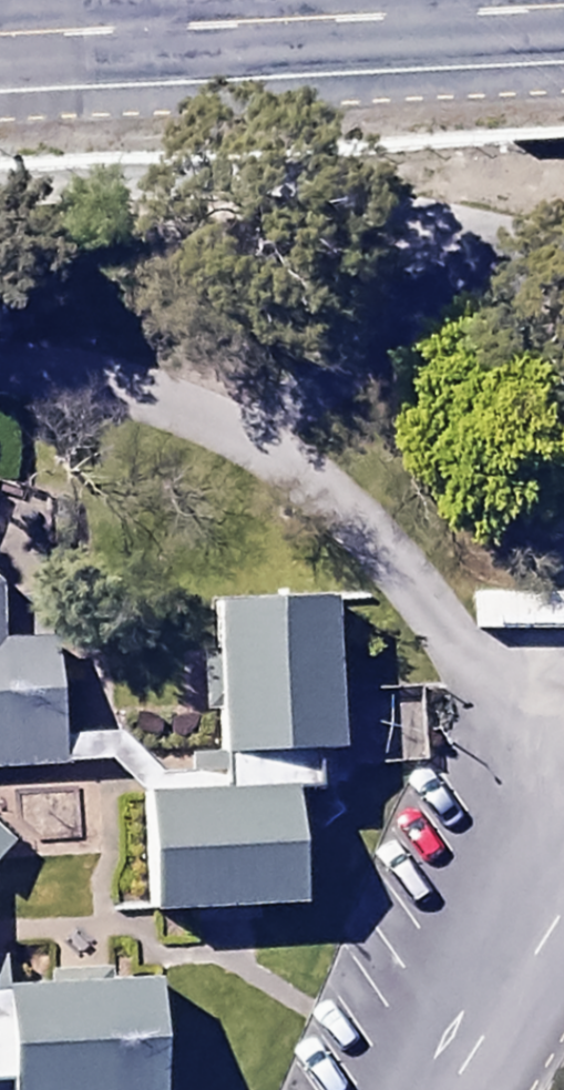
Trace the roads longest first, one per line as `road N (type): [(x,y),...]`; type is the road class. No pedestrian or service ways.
road 1 (unclassified): [(563,770),(407,572),(332,495),(253,443),(174,411),(95,386),(0,374)]
road 2 (trunk): [(0,32),(563,3)]
road 3 (unclassified): [(563,891),(440,1089)]

